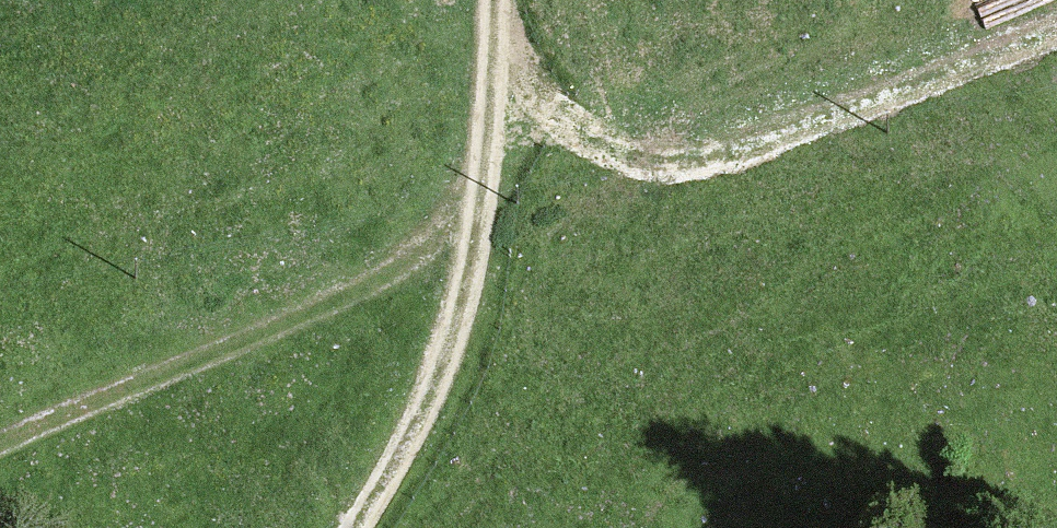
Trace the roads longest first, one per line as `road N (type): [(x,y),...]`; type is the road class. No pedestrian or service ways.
road 1 (track): [(1056,50),(745,149),(509,124)]
road 2 (track): [(0,452),(491,228)]
road 3 (track): [(509,124),(491,228),(379,527)]
road 4 (track): [(1056,164),(927,91)]
road 5 (track): [(509,124),(511,0)]

